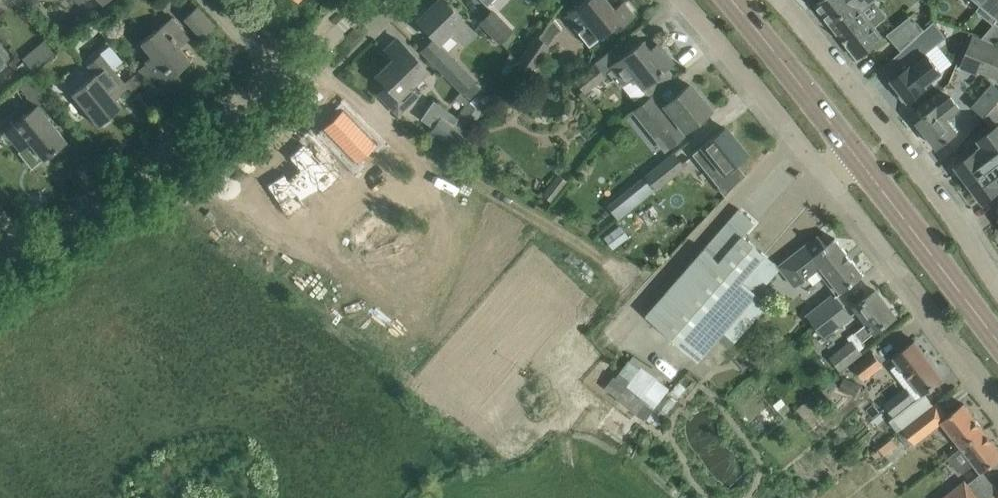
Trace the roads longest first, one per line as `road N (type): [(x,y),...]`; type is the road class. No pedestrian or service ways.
road 1 (residential): [(997,281),(783,0)]
road 2 (residential): [(24,252),(285,75)]
road 3 (residential): [(828,175),(997,400)]
road 4 (secondary): [(997,342),(852,149)]
road 5 (residential): [(674,0),(828,175)]
road 6 (secondary): [(852,149),(730,0)]

